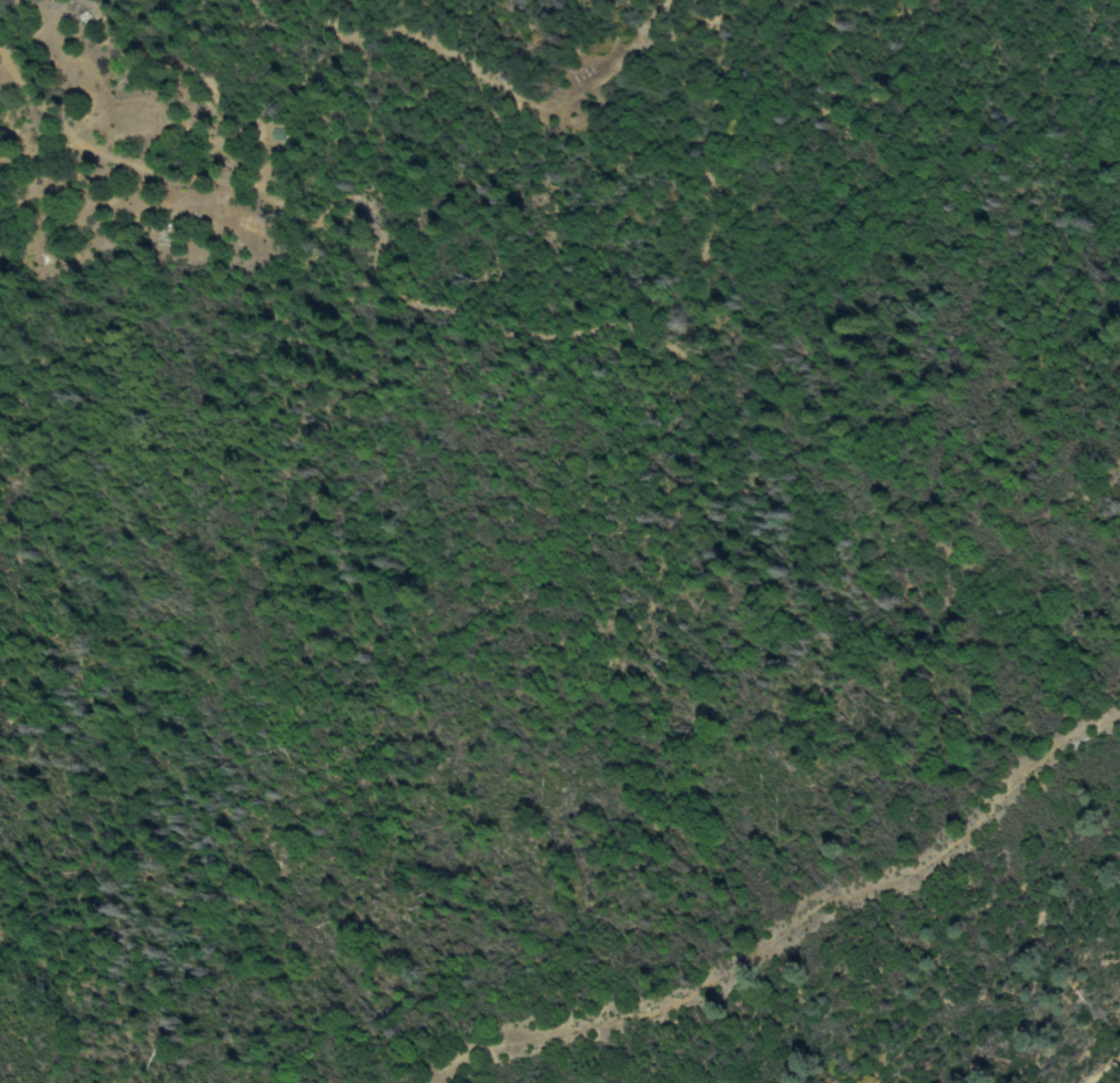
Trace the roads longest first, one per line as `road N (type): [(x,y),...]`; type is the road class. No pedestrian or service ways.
road 1 (track): [(435,1082),(468,1054),(617,1024),(681,1000),(810,916),(935,858),(1057,743),(1119,714)]

